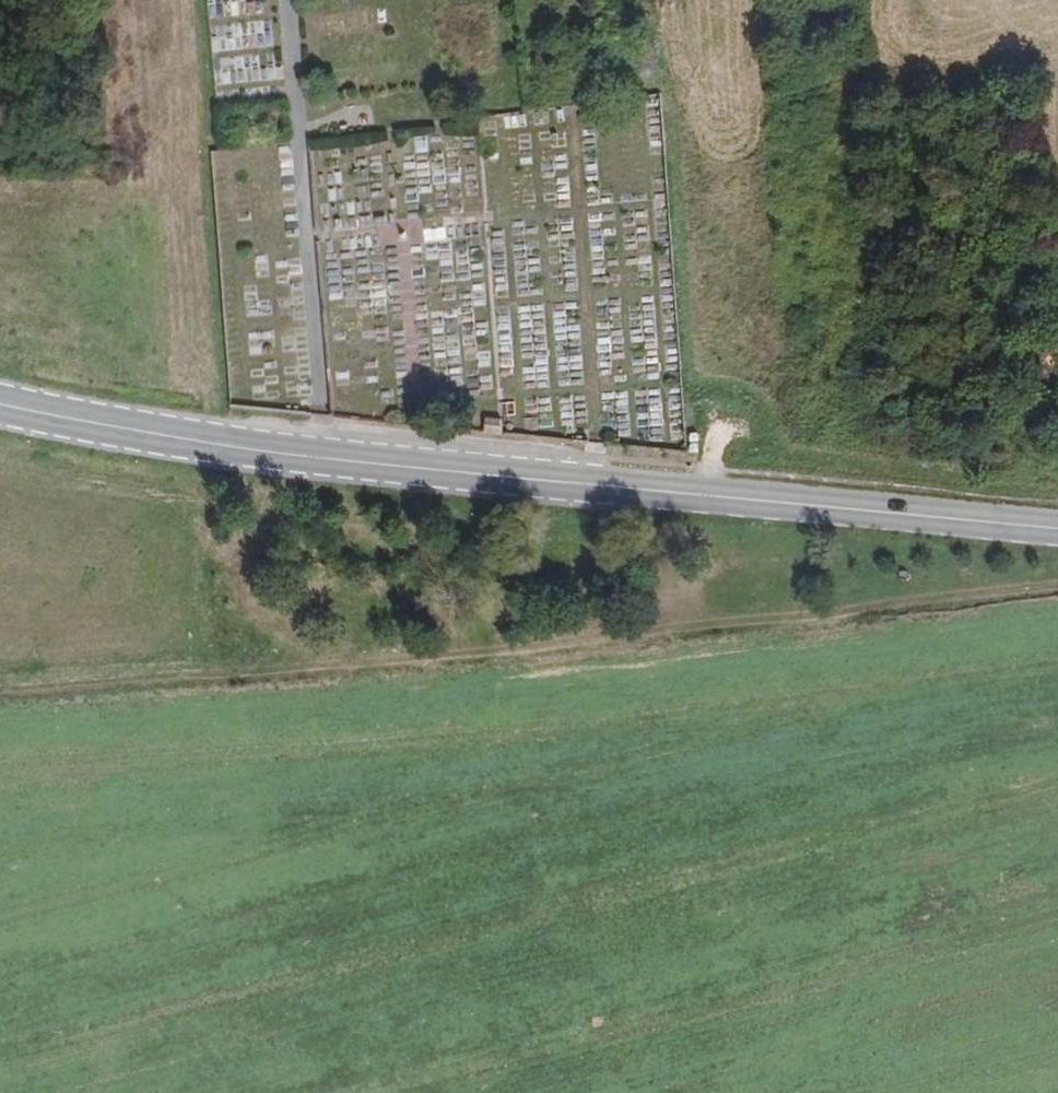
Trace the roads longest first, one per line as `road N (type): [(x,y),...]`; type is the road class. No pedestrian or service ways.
road 1 (primary): [(1057,529),(321,458),(0,401)]

